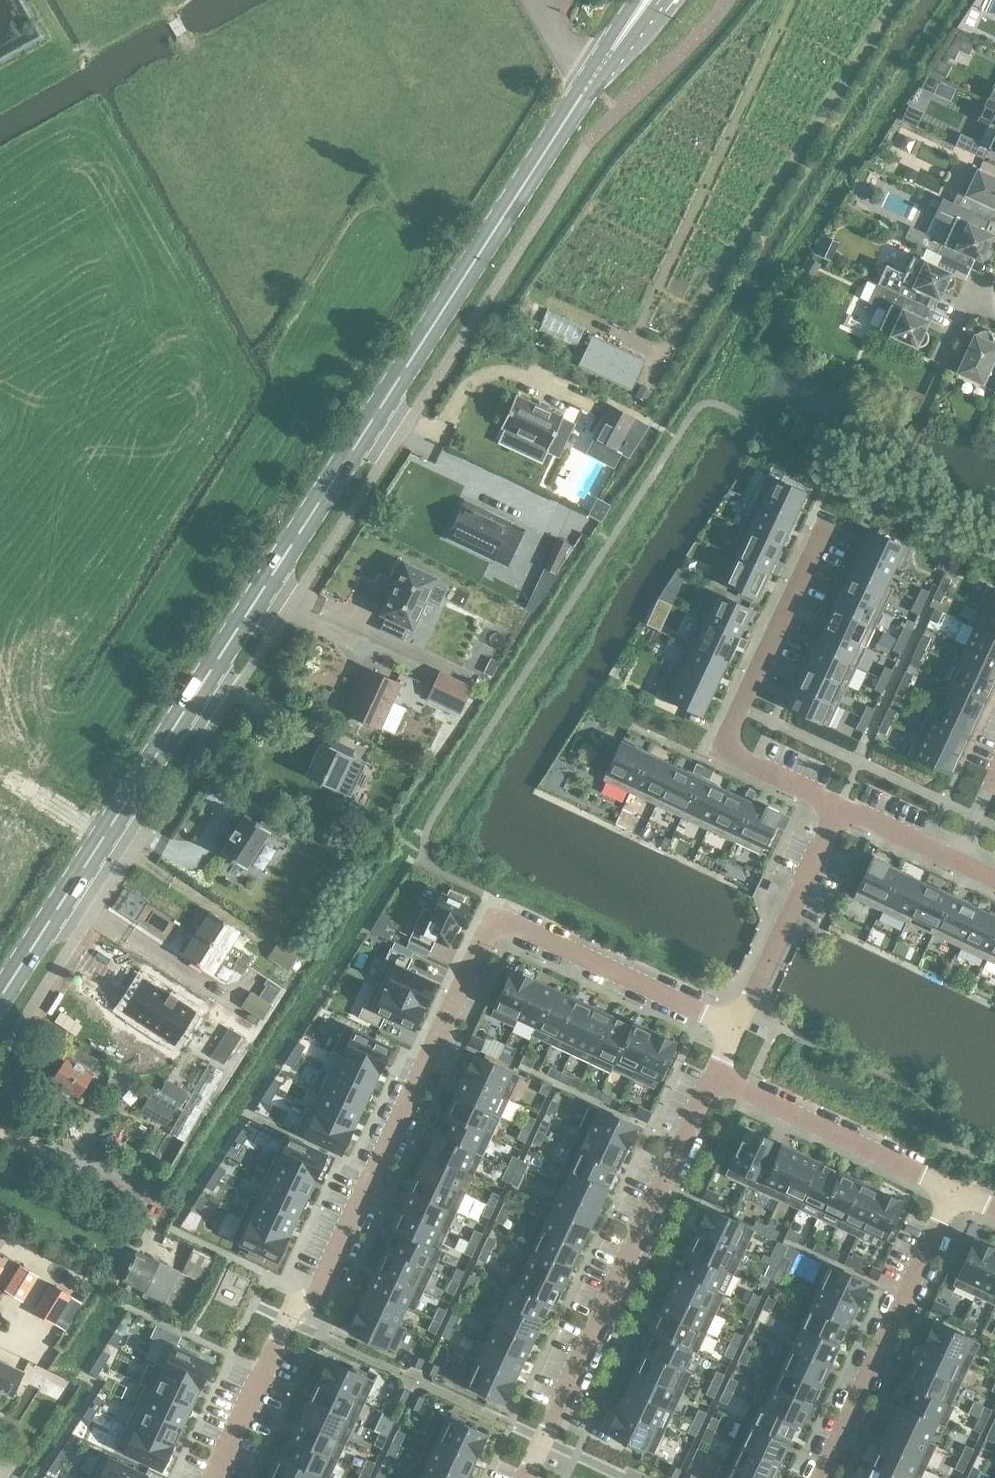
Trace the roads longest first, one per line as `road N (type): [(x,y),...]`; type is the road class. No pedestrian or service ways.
road 1 (primary): [(0,1008),(640,7)]
road 2 (residential): [(217,1477),(495,917),(735,1025)]
road 3 (residential): [(712,1076),(530,1477)]
road 4 (residential): [(838,803),(738,756),(728,736),(824,529)]
road 5 (residential): [(954,1192),(821,1477)]
road 6 (residential): [(712,1076),(954,1192)]
road 7 (residential): [(838,803),(735,1025)]
road 8 (residential): [(959,860),(838,803)]

